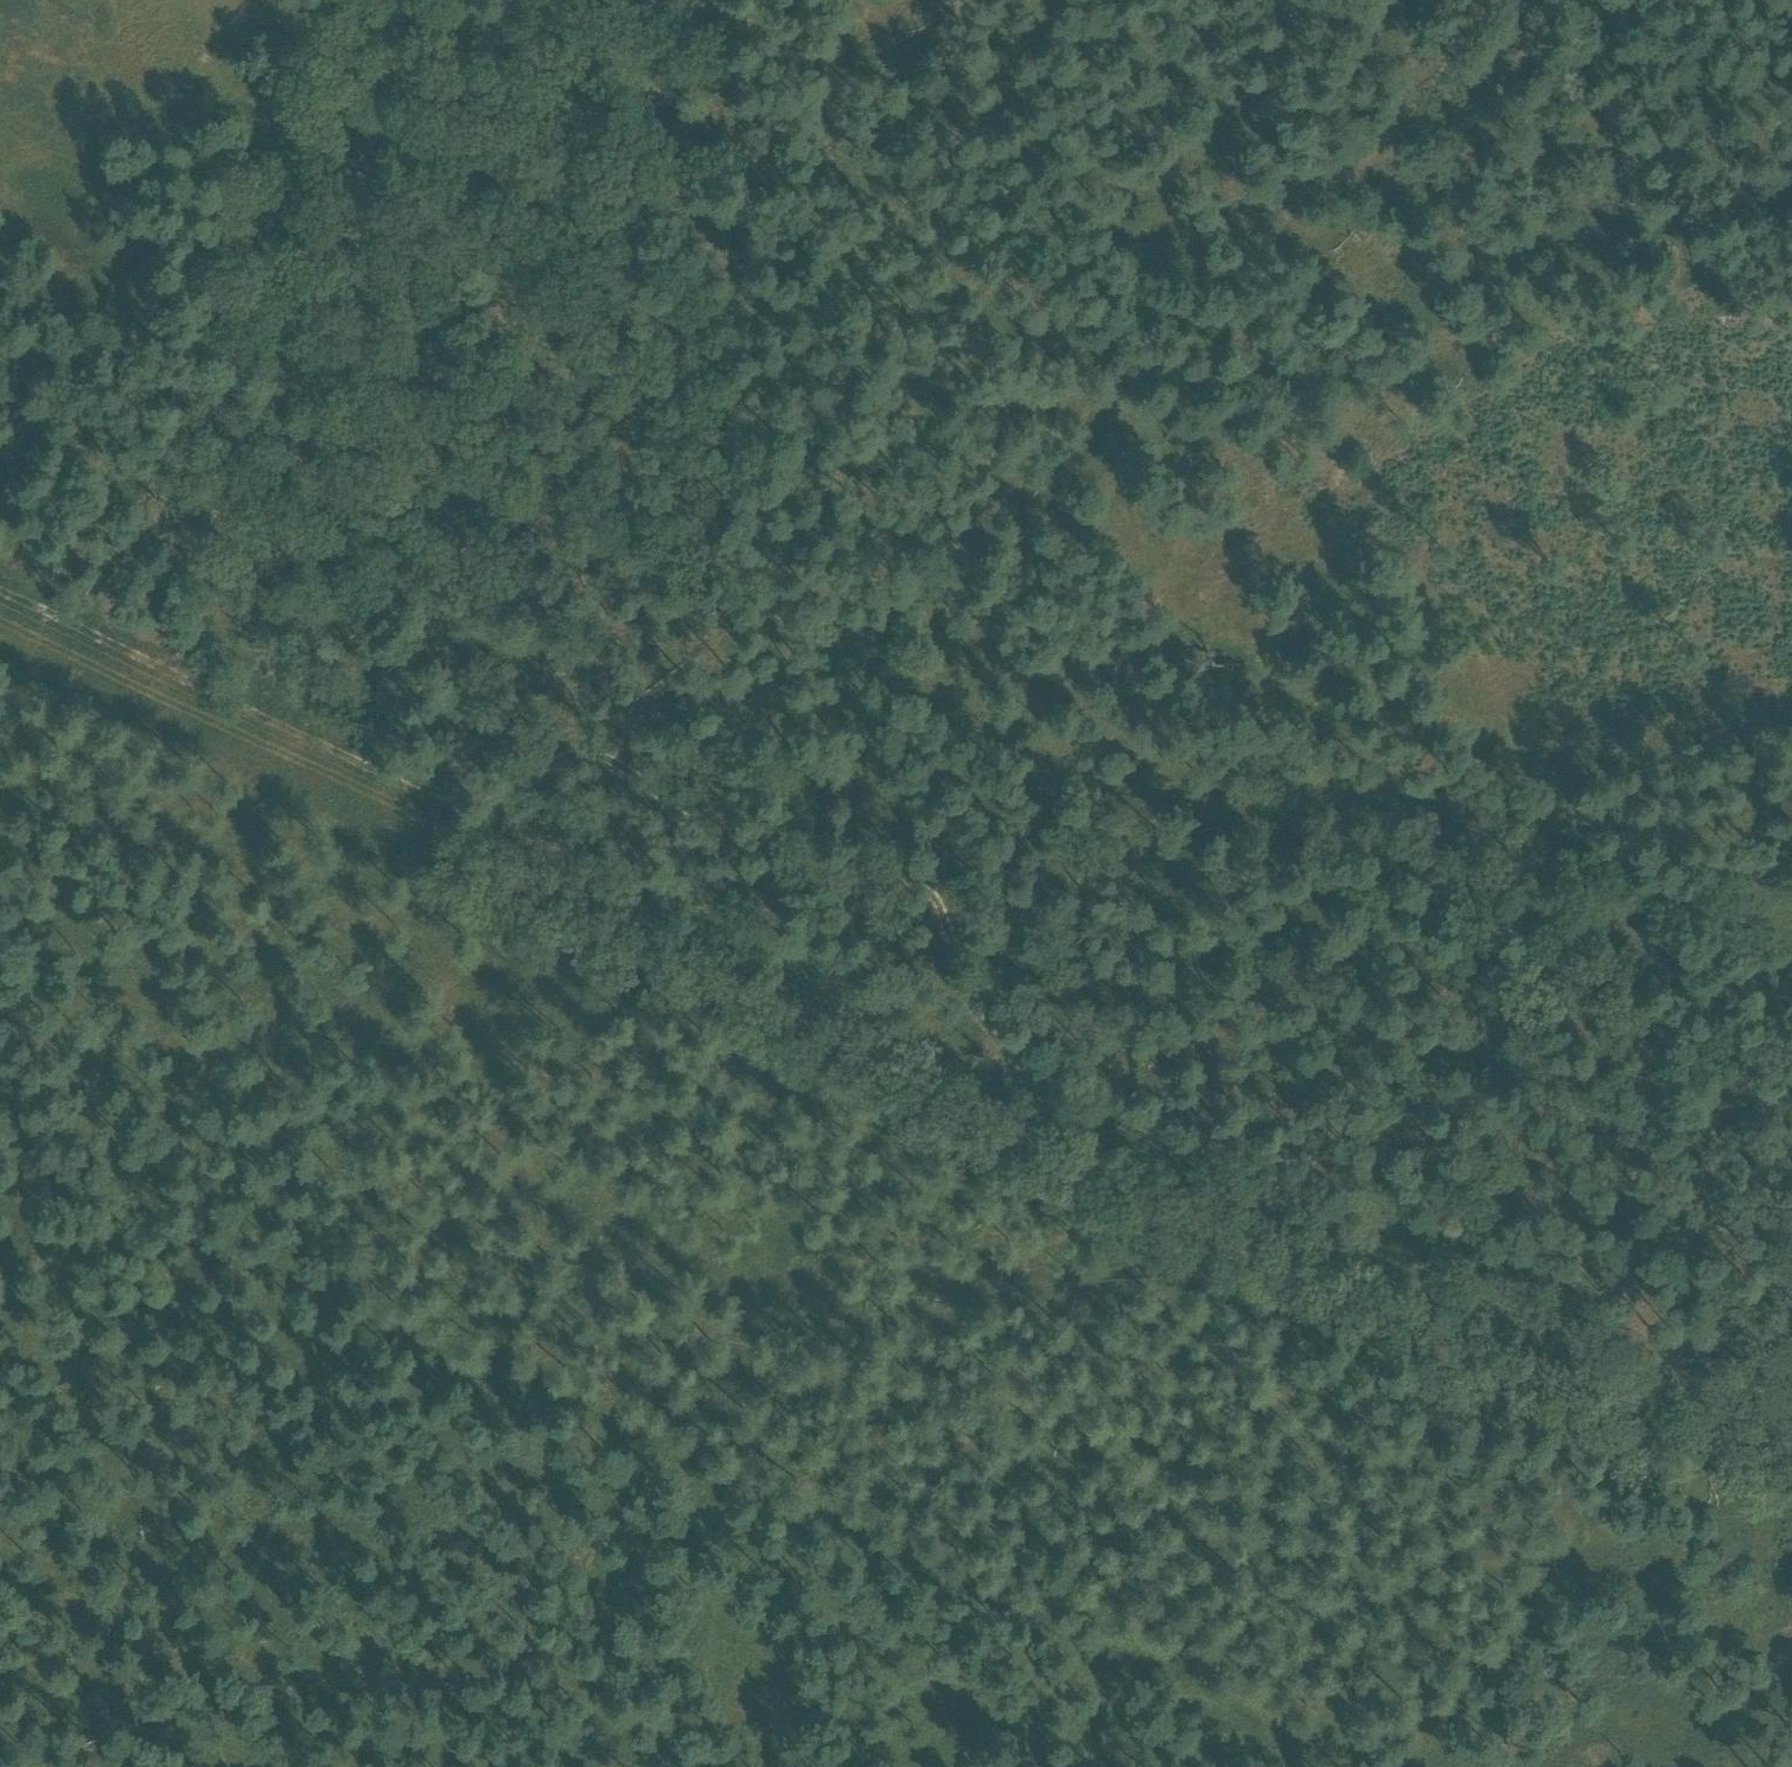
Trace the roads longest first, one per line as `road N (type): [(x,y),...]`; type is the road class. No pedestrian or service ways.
road 1 (track): [(0,1649),(195,1722),(215,1736),(225,1766)]

